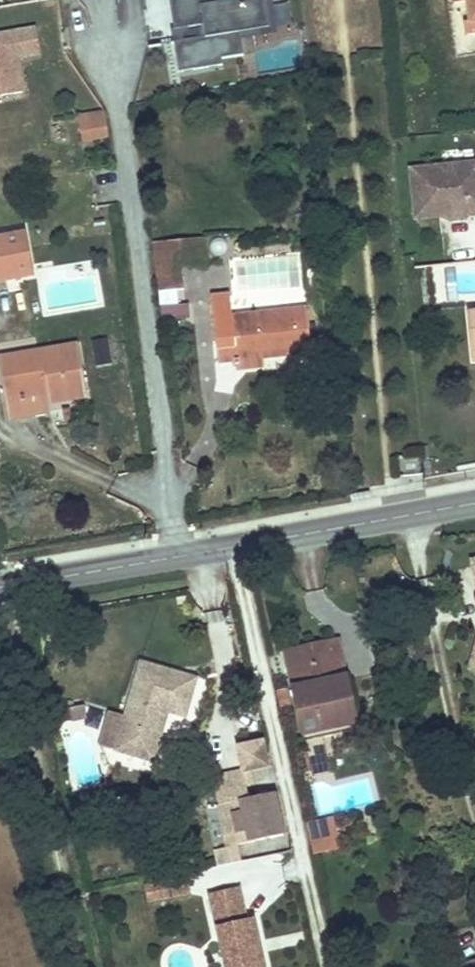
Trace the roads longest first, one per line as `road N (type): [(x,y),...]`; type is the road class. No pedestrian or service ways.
road 1 (tertiary): [(474,504),(0,590)]

